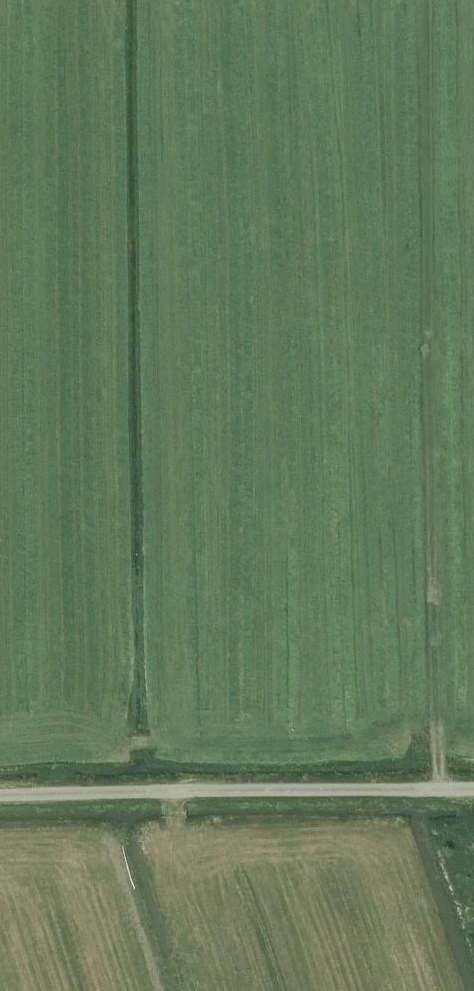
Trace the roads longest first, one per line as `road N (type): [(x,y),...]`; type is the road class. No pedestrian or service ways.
road 1 (unclassified): [(0,802),(473,782)]

